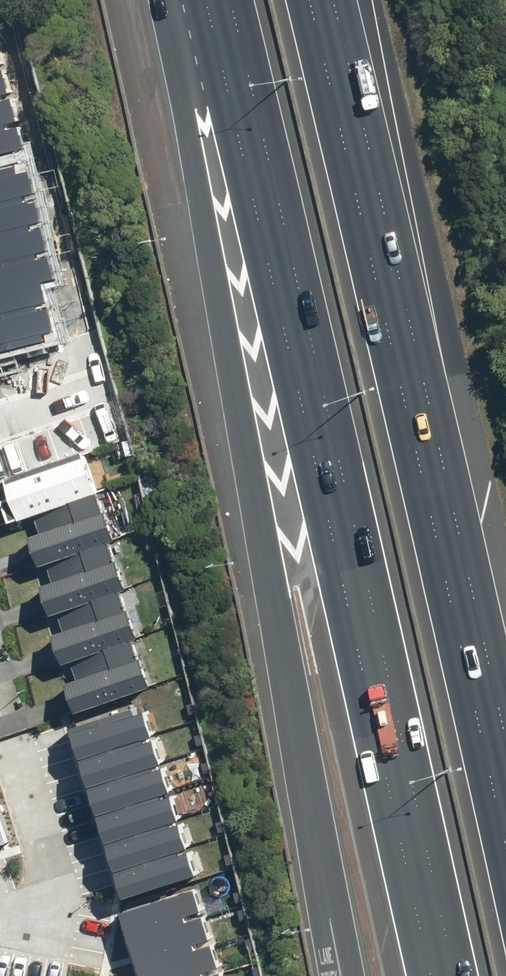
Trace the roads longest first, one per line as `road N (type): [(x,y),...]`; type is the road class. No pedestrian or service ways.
road 1 (motorway): [(454,975),(229,0)]
road 2 (motorway): [(357,975),(247,444),(187,111),(176,0)]
road 3 (motorway): [(309,0),(505,834)]
road 4 (residential): [(0,929),(18,922),(66,863),(0,650)]

